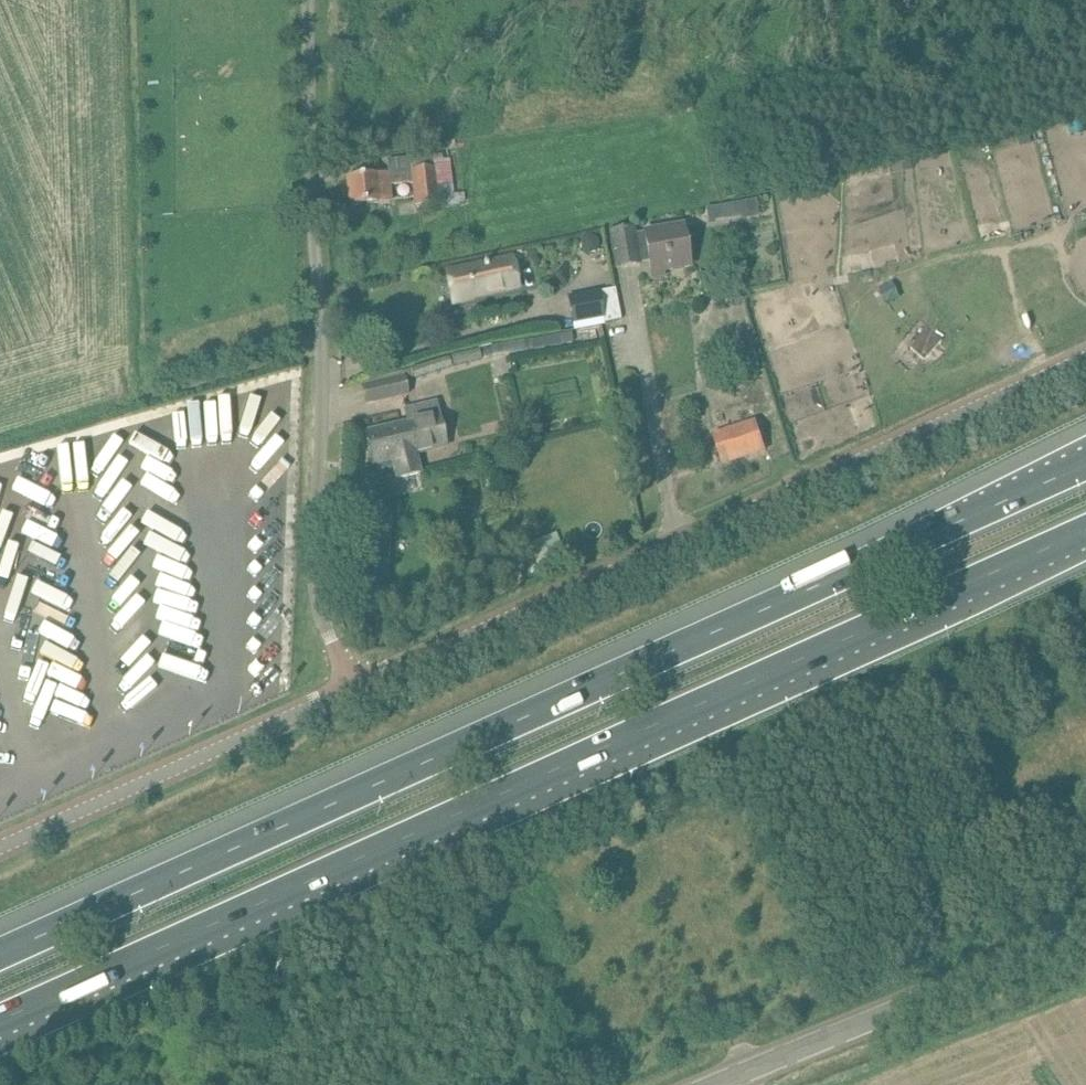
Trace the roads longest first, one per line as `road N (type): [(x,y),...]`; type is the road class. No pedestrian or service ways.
road 1 (motorway): [(0,1022),(1085,531)]
road 2 (motorway): [(1085,462),(0,952)]
road 3 (unclassified): [(355,691),(1085,357)]
road 4 (unclassified): [(355,691),(319,604),(307,0)]
road 5 (tertiary): [(1085,933),(716,1084)]
road 6 (unclassified): [(0,851),(355,691)]

